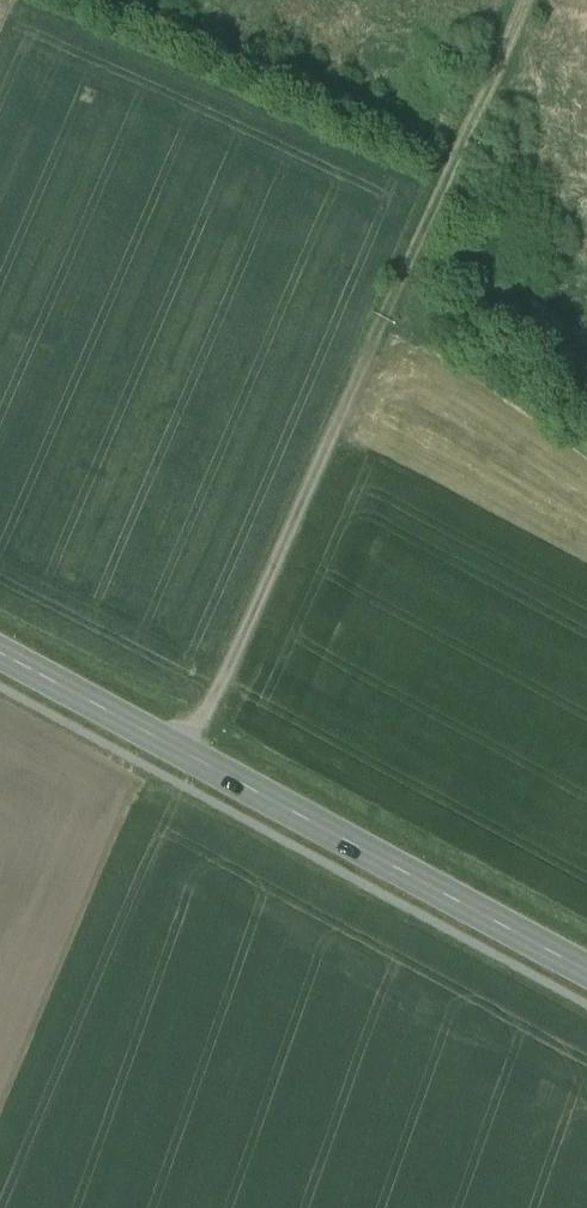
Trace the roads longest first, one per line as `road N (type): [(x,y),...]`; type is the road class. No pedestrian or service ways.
road 1 (track): [(190,756),(527,0)]
road 2 (tertiary): [(0,656),(586,971)]

